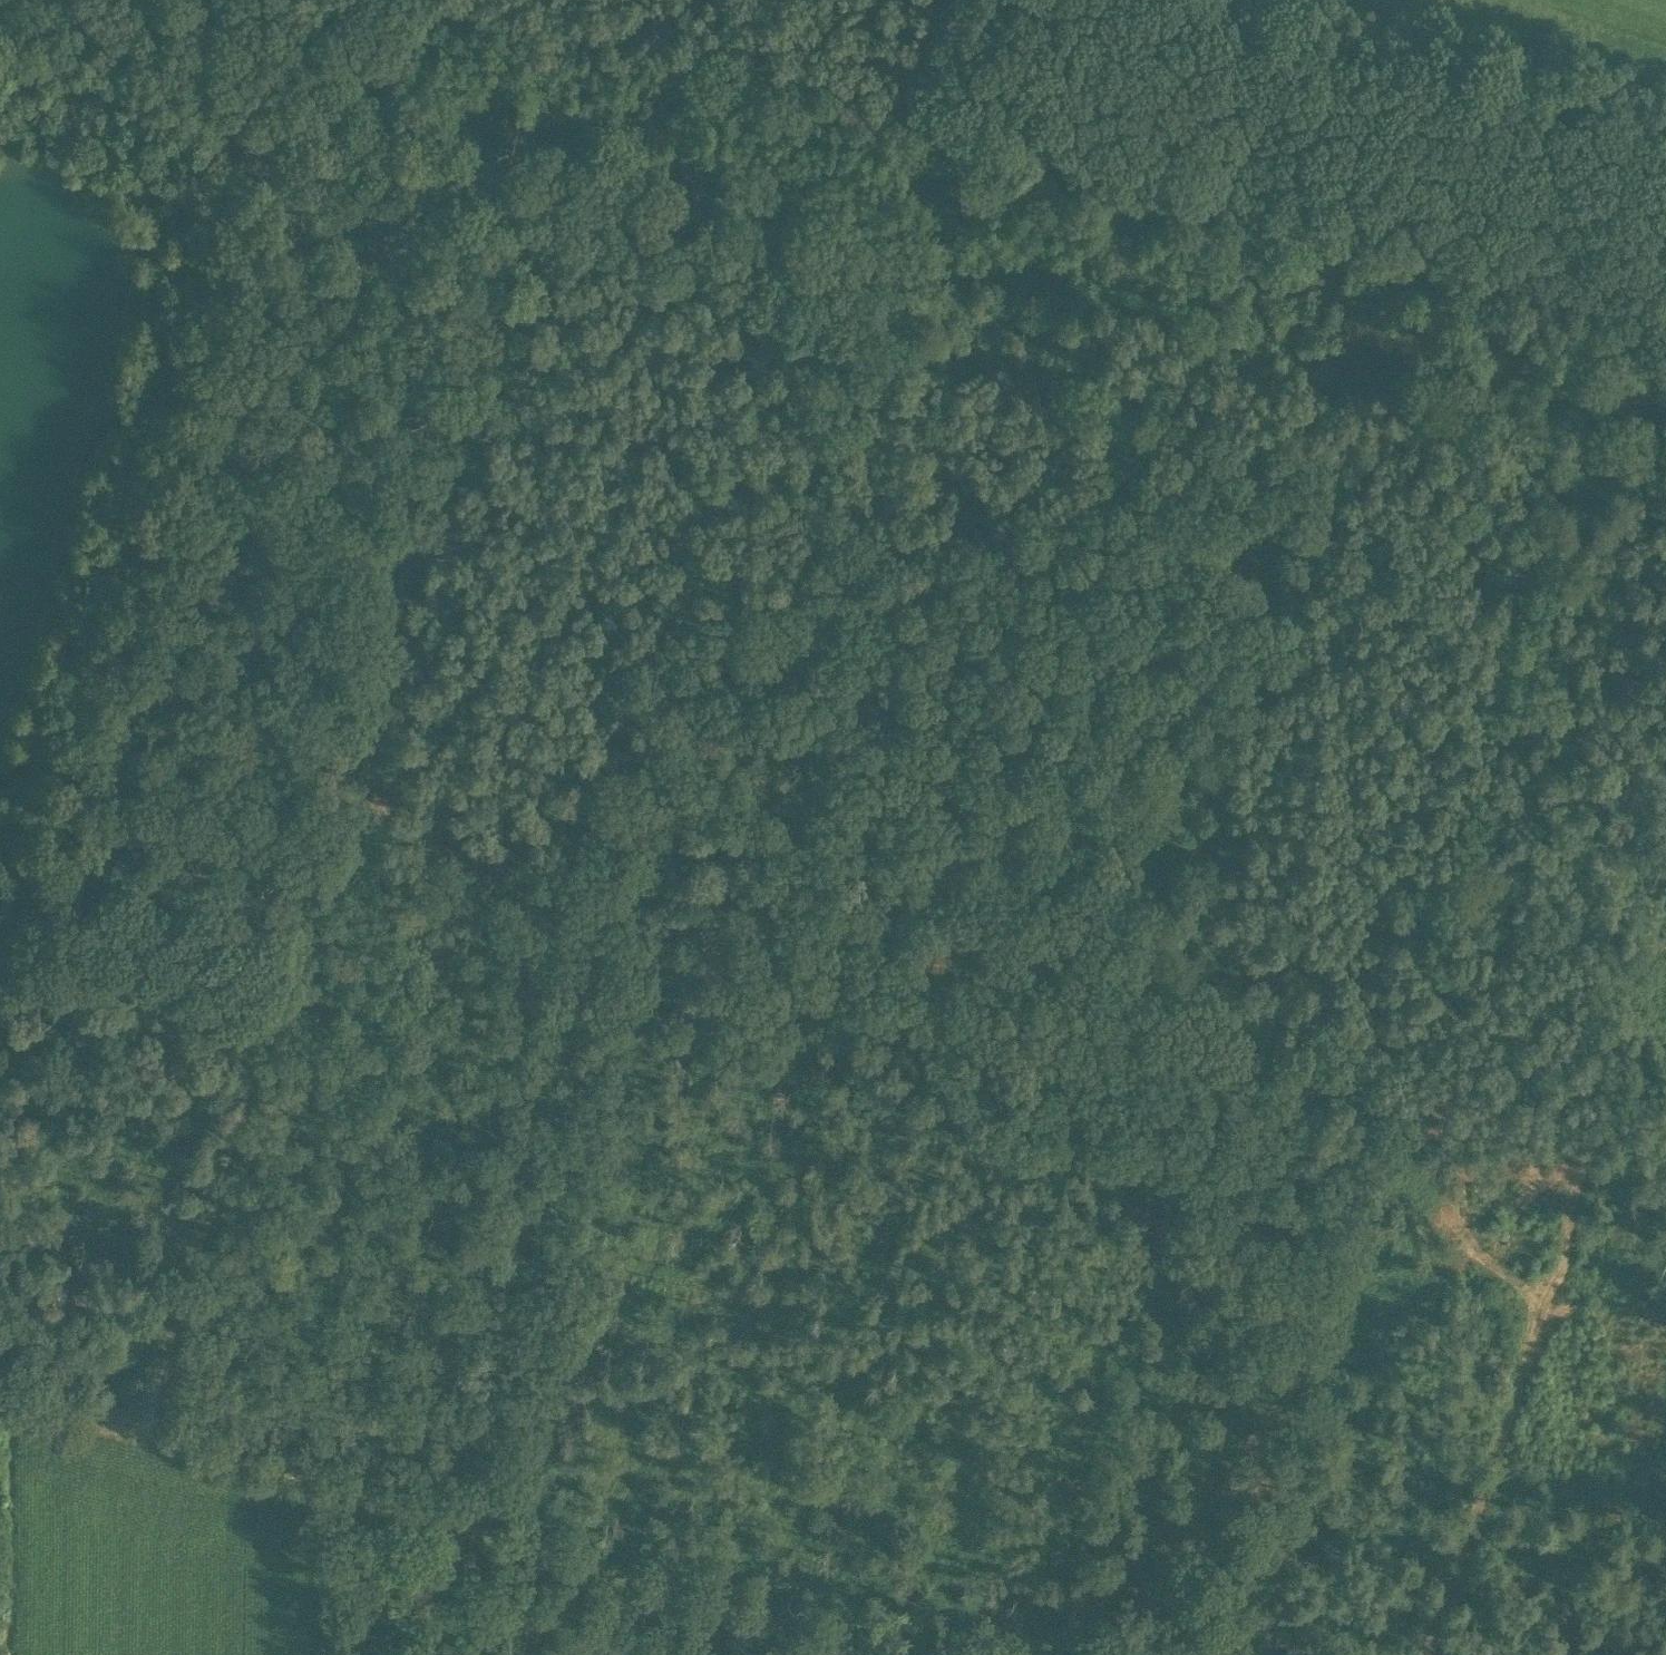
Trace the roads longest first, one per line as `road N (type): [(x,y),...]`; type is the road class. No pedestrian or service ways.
road 1 (track): [(0,45),(507,184),(143,1431),(550,1555)]
road 2 (track): [(550,1555),(897,1654)]

